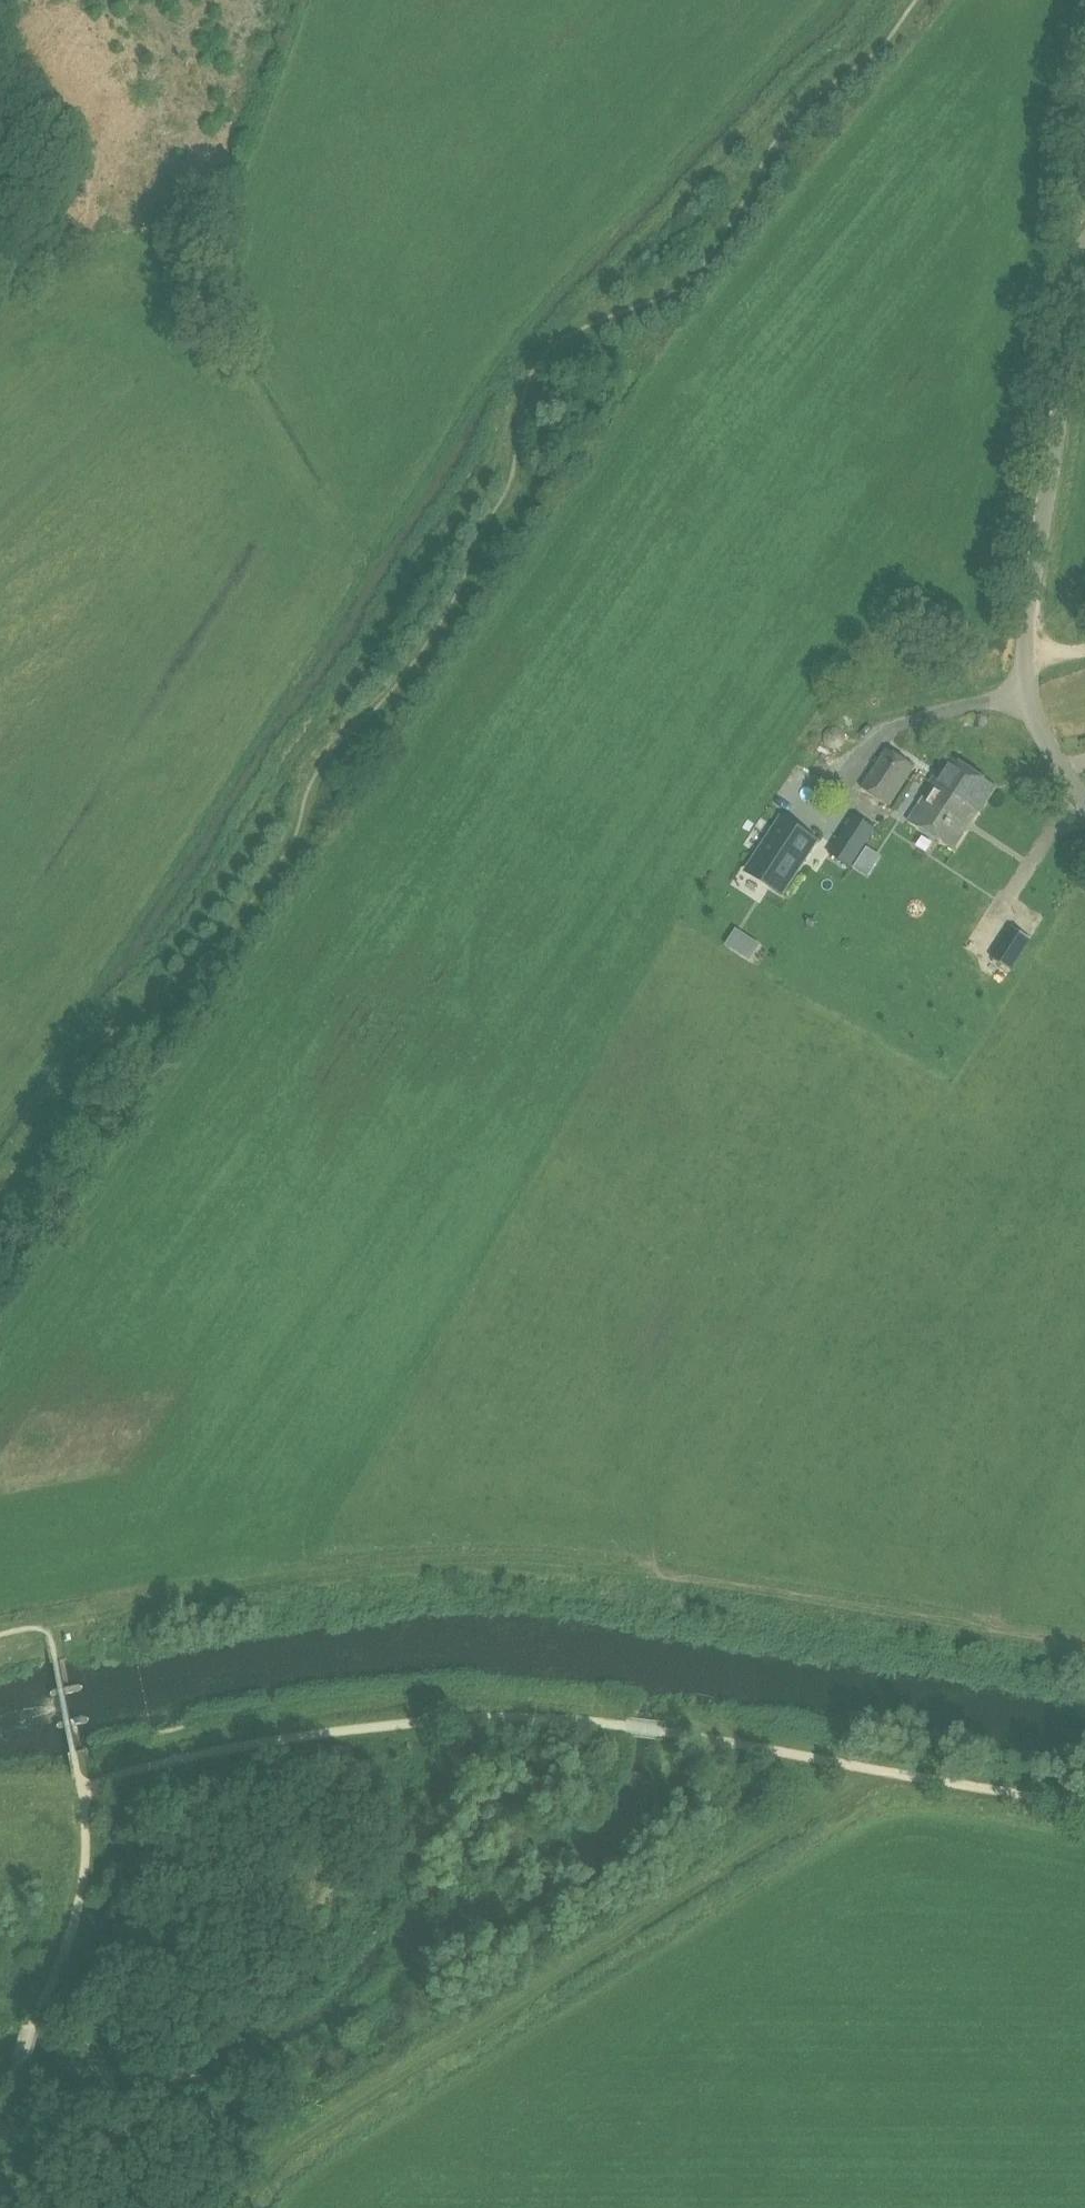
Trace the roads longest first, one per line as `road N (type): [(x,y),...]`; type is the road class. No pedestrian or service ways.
road 1 (unclassified): [(1084,805),(1038,723),(1024,665),(1084,270)]
road 2 (track): [(982,703),(914,645),(882,635),(863,640),(801,739),(814,763),(843,780)]

